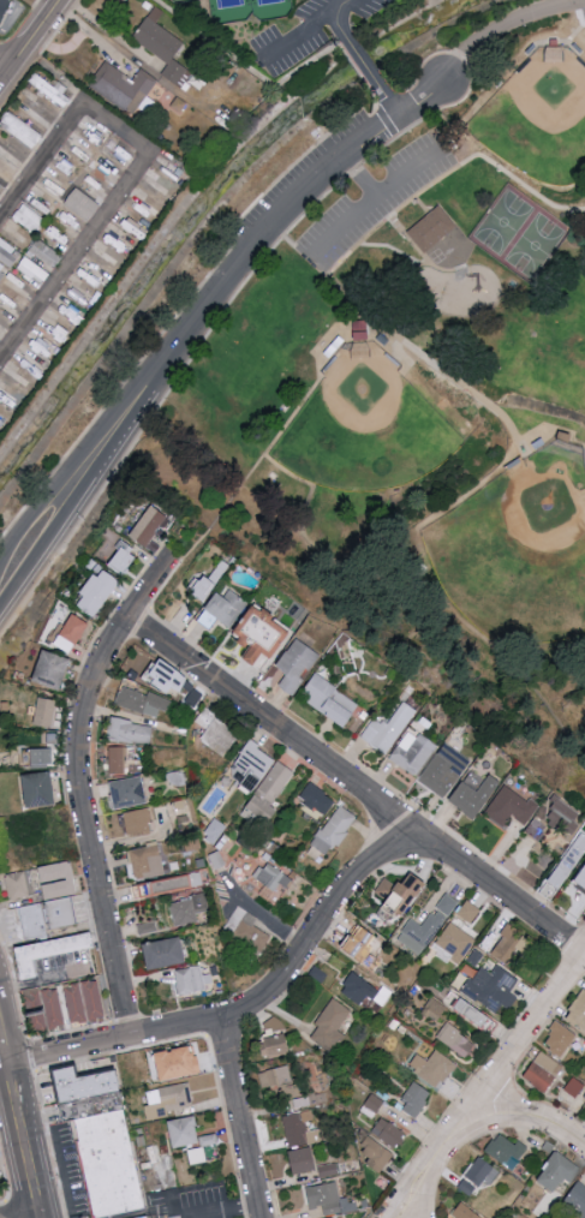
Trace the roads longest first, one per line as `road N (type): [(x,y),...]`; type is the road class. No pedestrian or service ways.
road 1 (residential): [(131,621),(584,957)]
road 2 (residential): [(130,1039),(82,750),(97,681),(191,538)]
road 3 (residential): [(12,1059),(267,1005),(353,882),(384,860),(442,852)]
road 4 (residential): [(143,393),(270,226),(443,78)]
road 5 (residential): [(394,1217),(584,956)]
road 6 (tertiary): [(0,613),(72,519),(143,393)]
road 7 (tertiary): [(143,393),(96,432),(0,558)]
road 8 (residential): [(262,1217),(227,1020)]
road 9 (residential): [(443,78),(467,50),(515,20),(584,1)]
road 10 (secondary): [(43,1217),(12,1059)]

